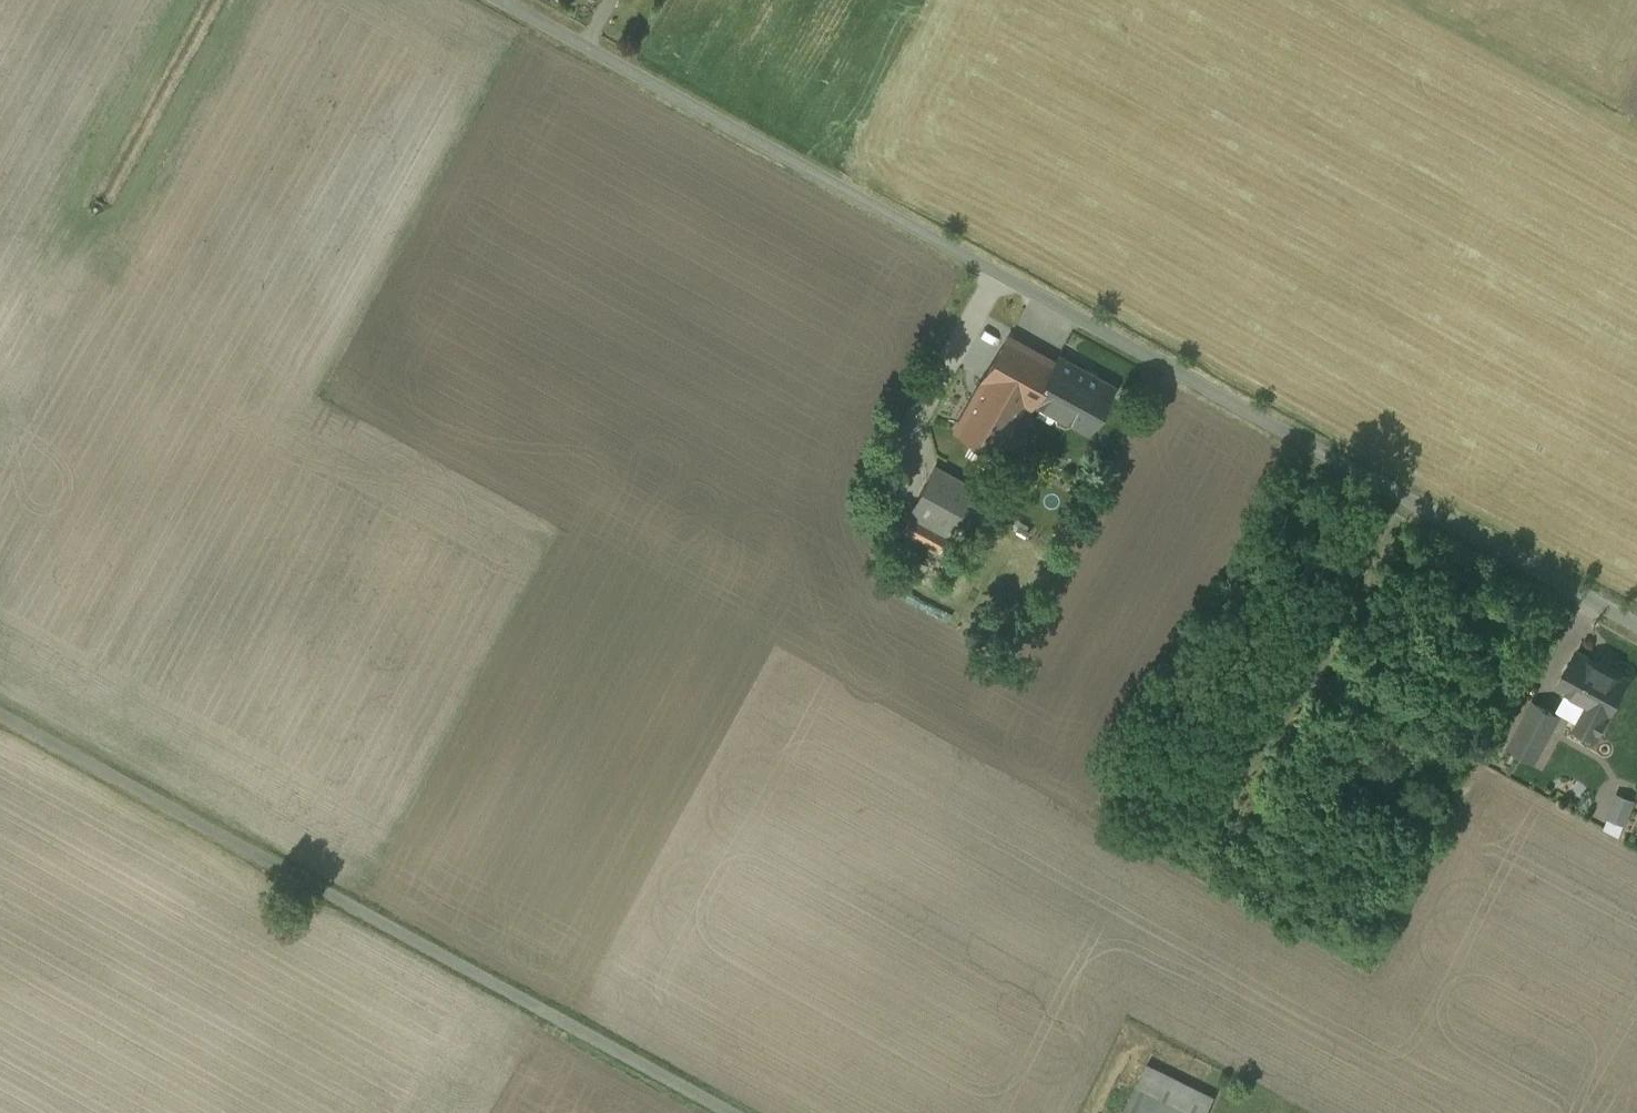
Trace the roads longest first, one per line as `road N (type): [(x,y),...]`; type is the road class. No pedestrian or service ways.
road 1 (residential): [(1636,626),(507,0)]
road 2 (unclassified): [(727,1112),(0,715)]

